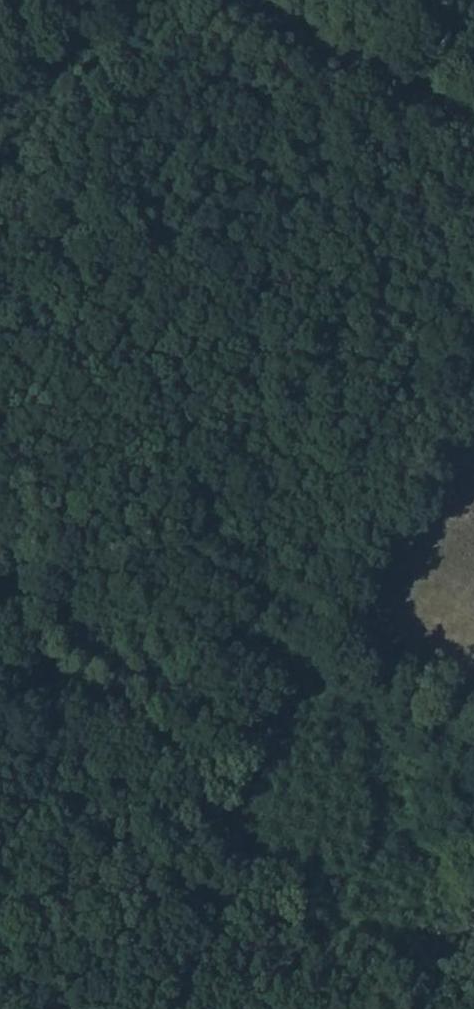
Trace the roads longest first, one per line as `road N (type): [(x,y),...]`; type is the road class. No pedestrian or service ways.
road 1 (unclassified): [(234,0),(473,128)]

